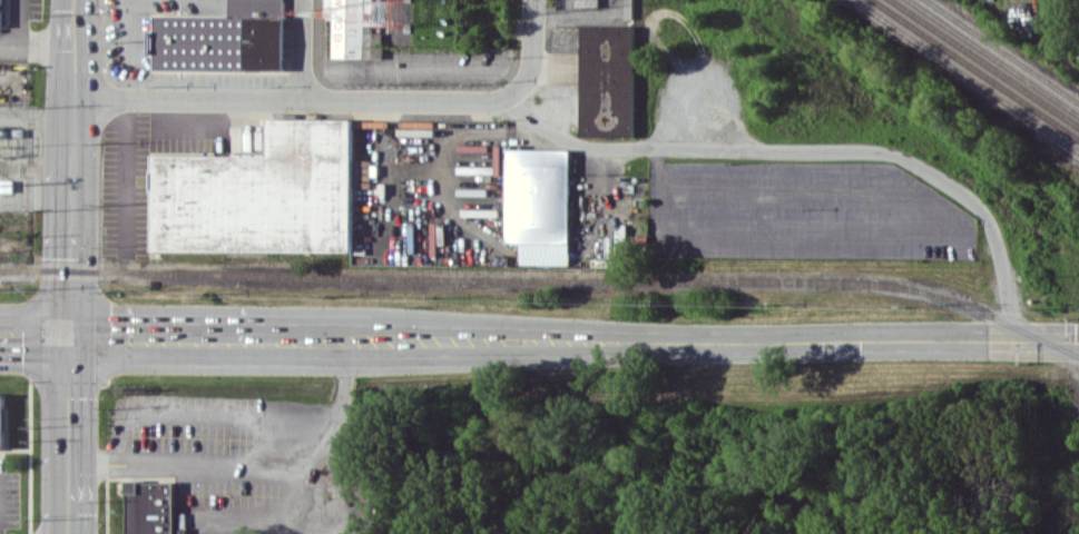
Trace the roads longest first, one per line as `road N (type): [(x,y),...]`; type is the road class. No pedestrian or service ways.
road 1 (secondary): [(370,342),(1078,345)]
road 2 (residential): [(75,87),(479,98),(512,91)]
road 3 (secondary): [(70,335),(275,342)]
road 4 (secondary): [(73,137),(70,335)]
road 5 (primary): [(70,335),(70,533)]
road 6 (secondary): [(75,0),(73,137)]

